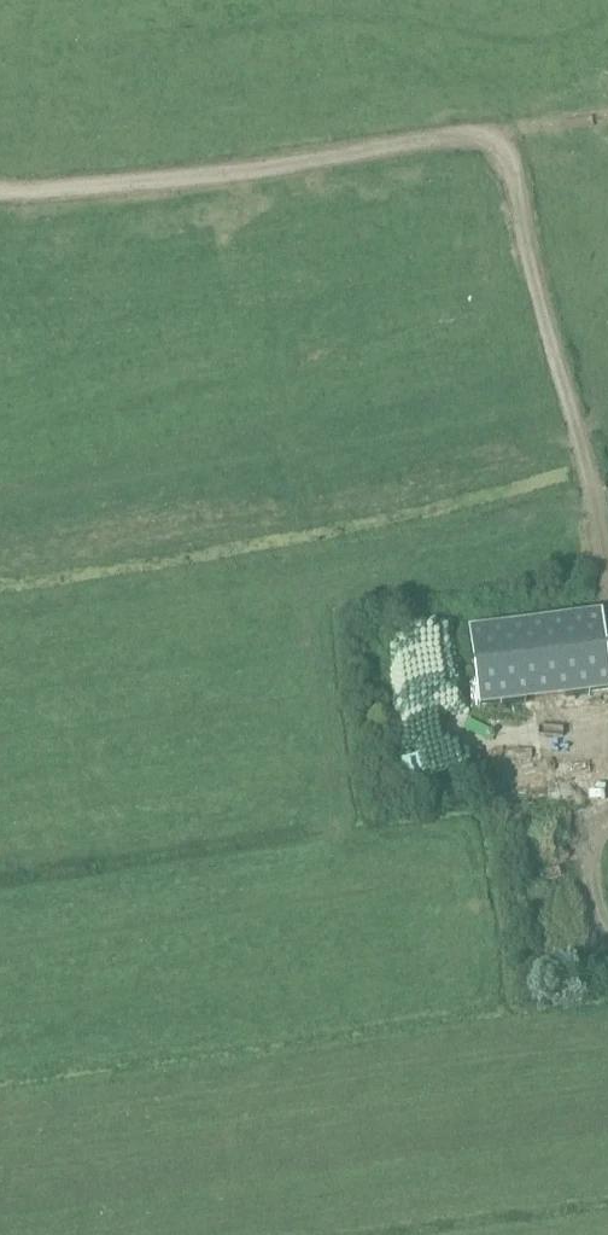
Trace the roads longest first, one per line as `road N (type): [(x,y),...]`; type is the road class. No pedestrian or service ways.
road 1 (track): [(607,560),(508,153),(482,141),(432,142),(163,185),(0,193)]

